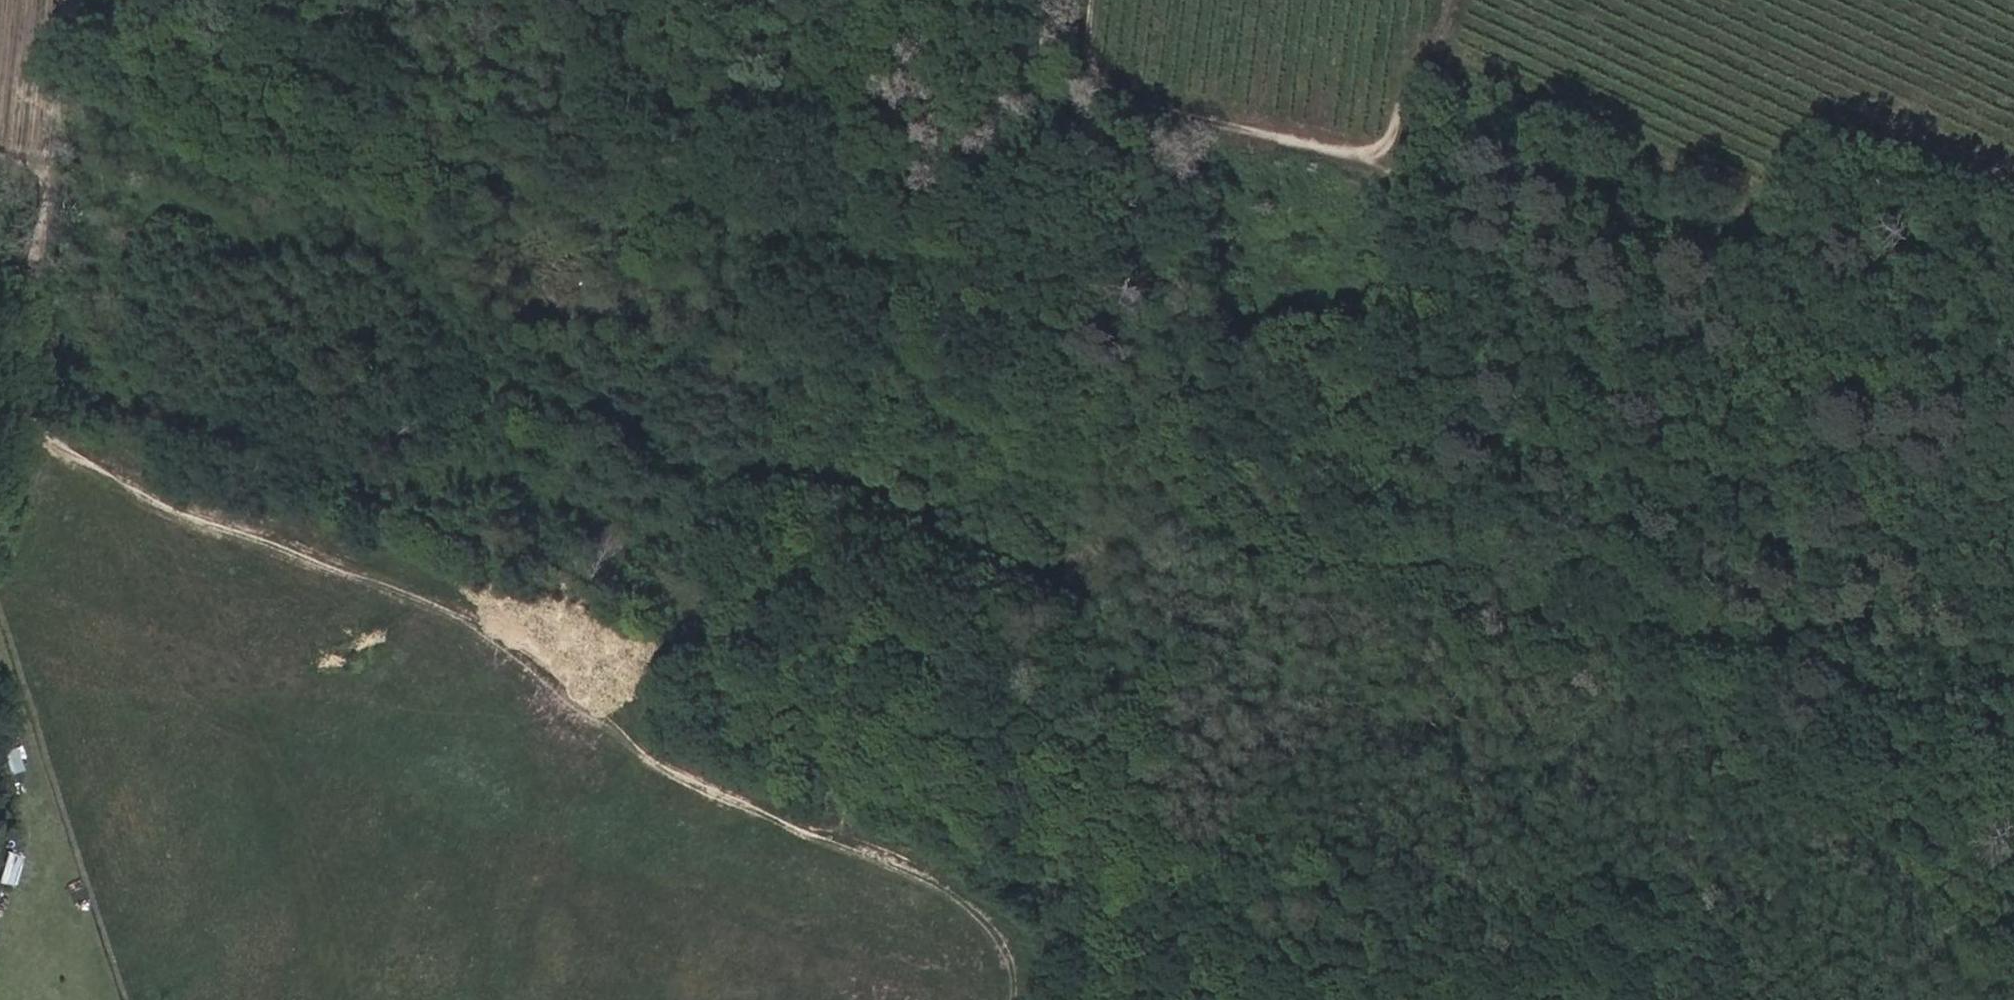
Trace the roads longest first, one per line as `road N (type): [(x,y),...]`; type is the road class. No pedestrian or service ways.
road 1 (track): [(1094,0),(1089,42),(1115,89),(1381,159),(1399,138),(1423,55),(1449,34),(1462,0)]

